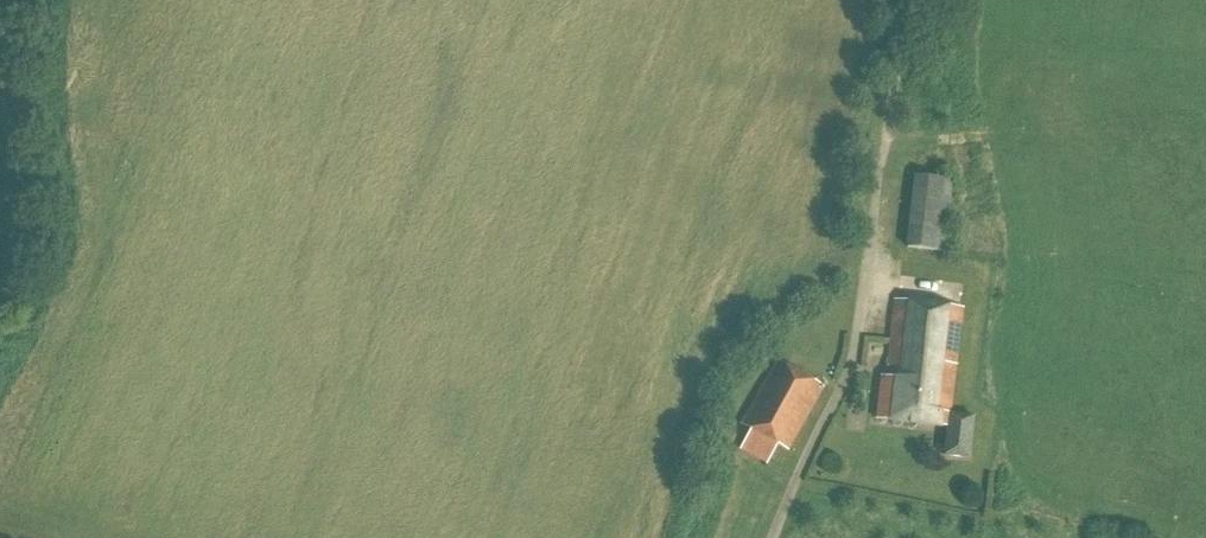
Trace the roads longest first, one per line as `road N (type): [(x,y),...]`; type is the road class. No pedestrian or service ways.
road 1 (track): [(775,537),(852,357),(890,122),(901,0)]

